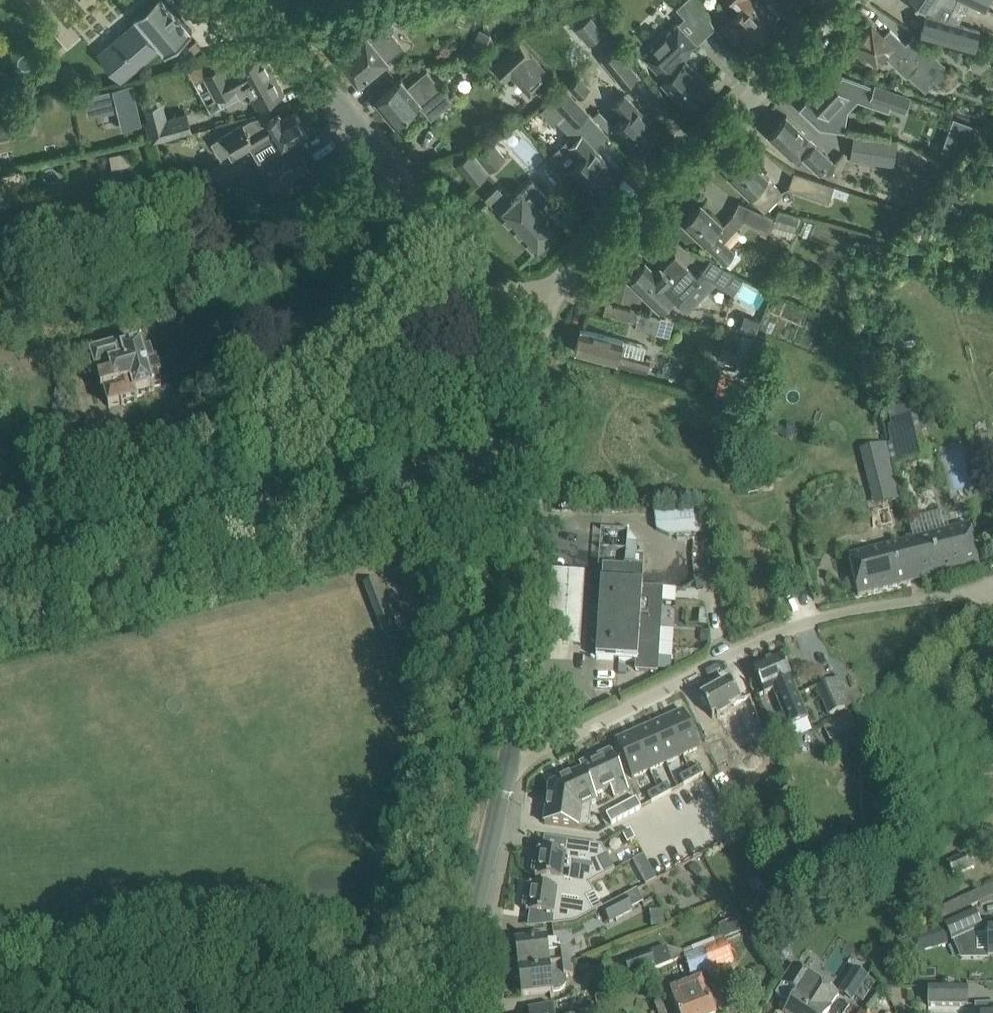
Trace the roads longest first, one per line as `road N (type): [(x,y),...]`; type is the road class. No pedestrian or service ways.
road 1 (unclassified): [(0,583),(445,463),(531,461)]
road 2 (unclassified): [(512,754),(595,724),(783,632),(850,611),(985,591)]
road 3 (residential): [(557,284),(849,0)]
road 4 (unclassified): [(485,303),(270,0)]
road 5 (unclassified): [(512,754),(531,461)]
road 6 (residential): [(452,1012),(512,754)]

